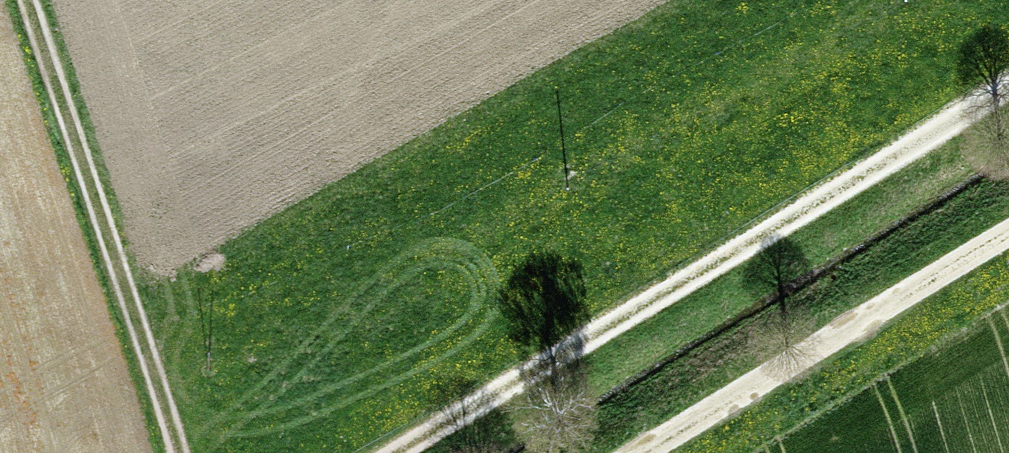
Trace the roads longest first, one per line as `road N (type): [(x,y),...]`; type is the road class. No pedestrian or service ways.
road 1 (track): [(1008,87),(394,452)]
road 2 (track): [(29,0),(178,452)]
road 3 (track): [(640,452),(1008,236)]

